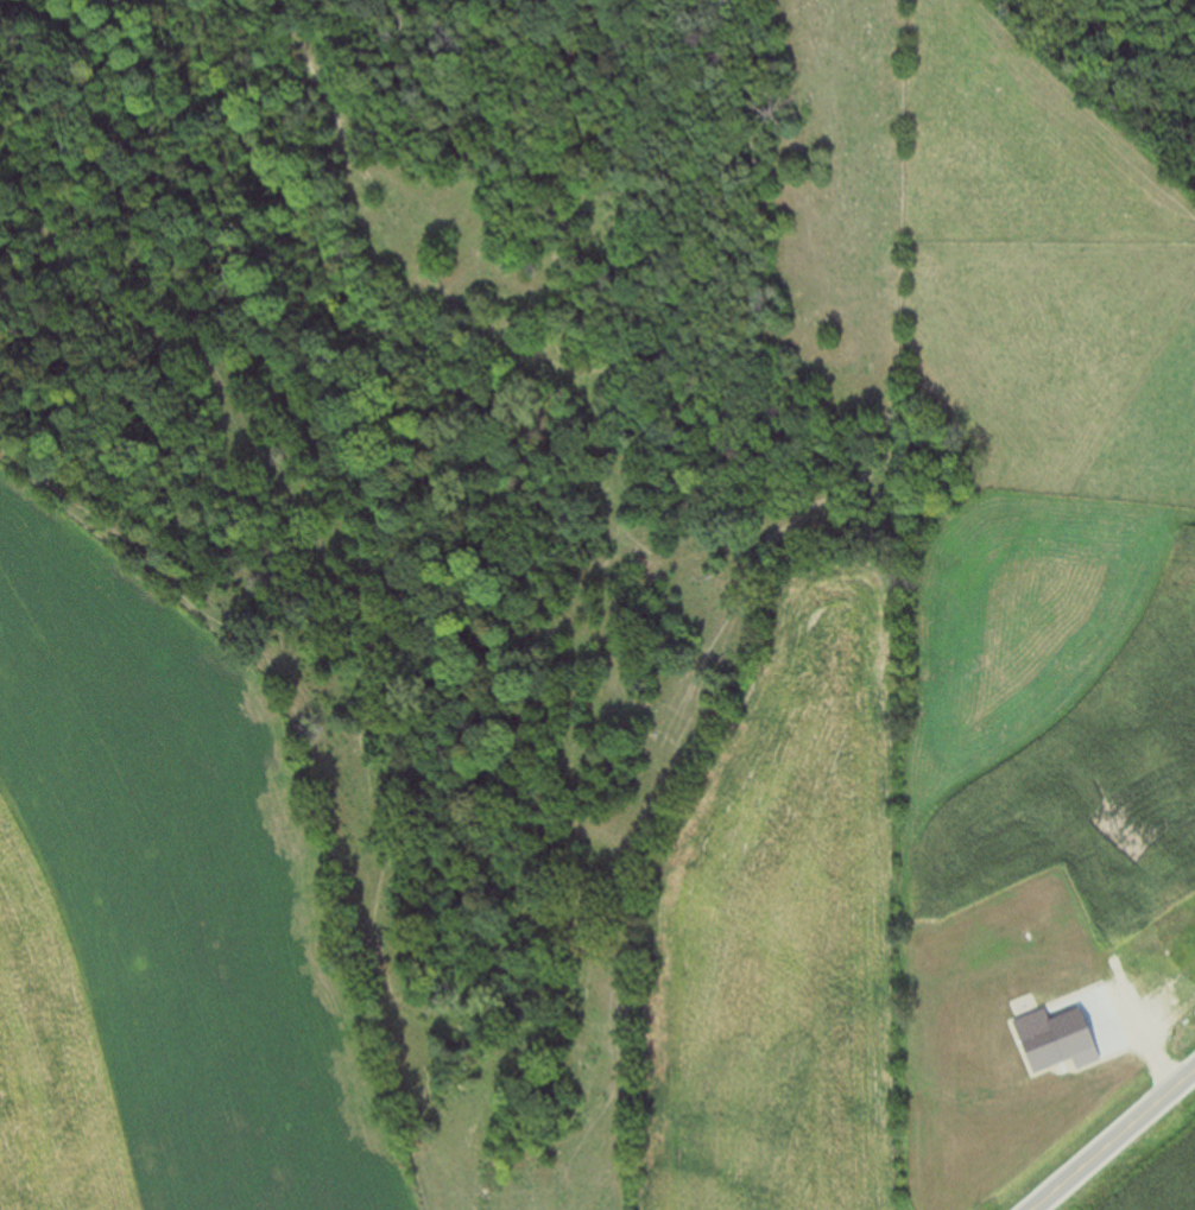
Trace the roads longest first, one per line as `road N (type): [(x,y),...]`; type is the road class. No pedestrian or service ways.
road 1 (secondary): [(983,1209),(1194,1046)]

